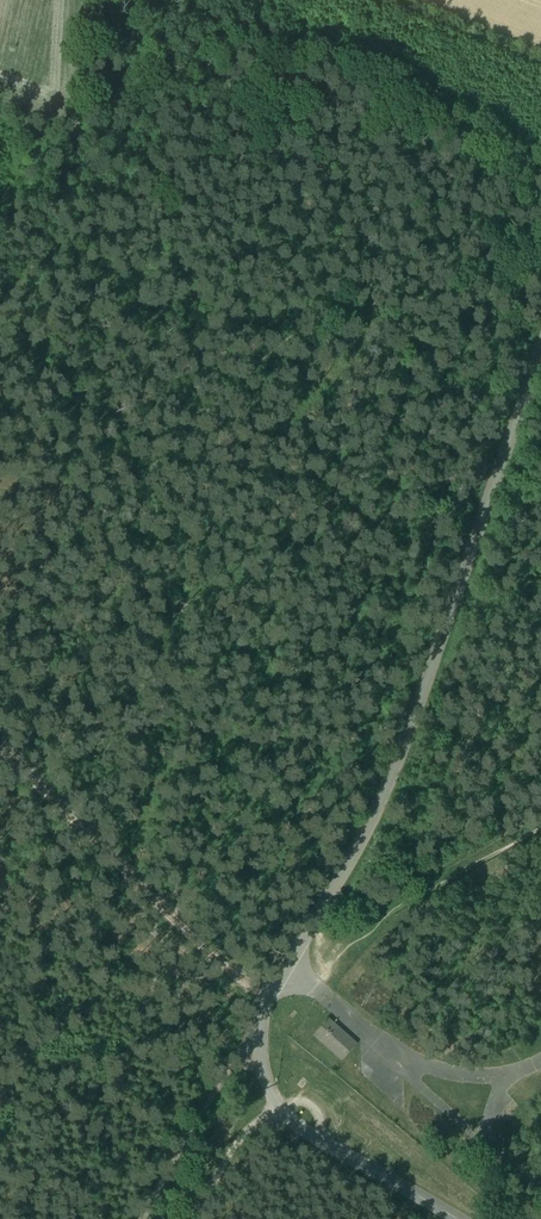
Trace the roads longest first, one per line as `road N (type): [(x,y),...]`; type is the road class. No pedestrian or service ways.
road 1 (unclassified): [(540,353),(396,764),(312,924)]
road 2 (track): [(266,1005),(0,746)]

